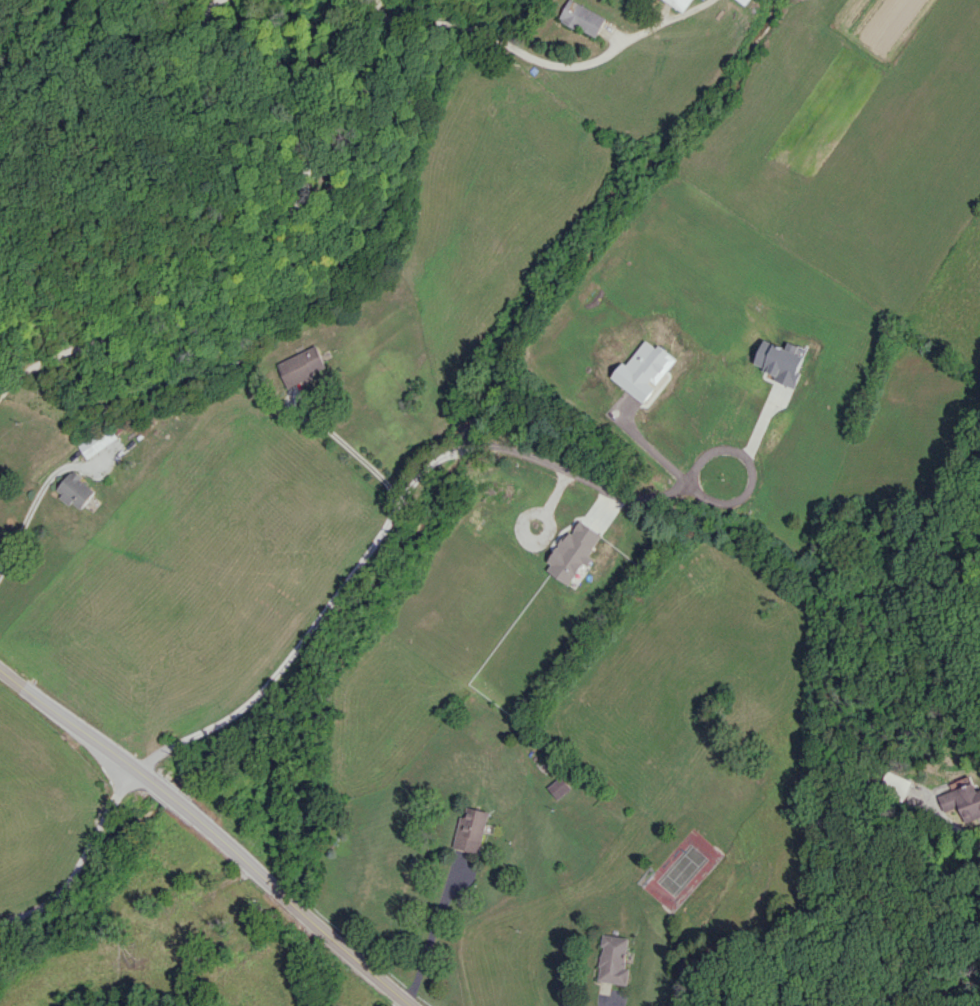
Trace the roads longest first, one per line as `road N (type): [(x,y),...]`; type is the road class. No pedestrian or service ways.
road 1 (residential): [(724,476),(636,499),(511,449),(455,448),(411,486),(370,554),(254,701),(141,769)]
road 2 (tertiary): [(381,980),(141,769),(0,670)]
road 3 (residential): [(141,769),(116,796),(76,882),(0,930)]

